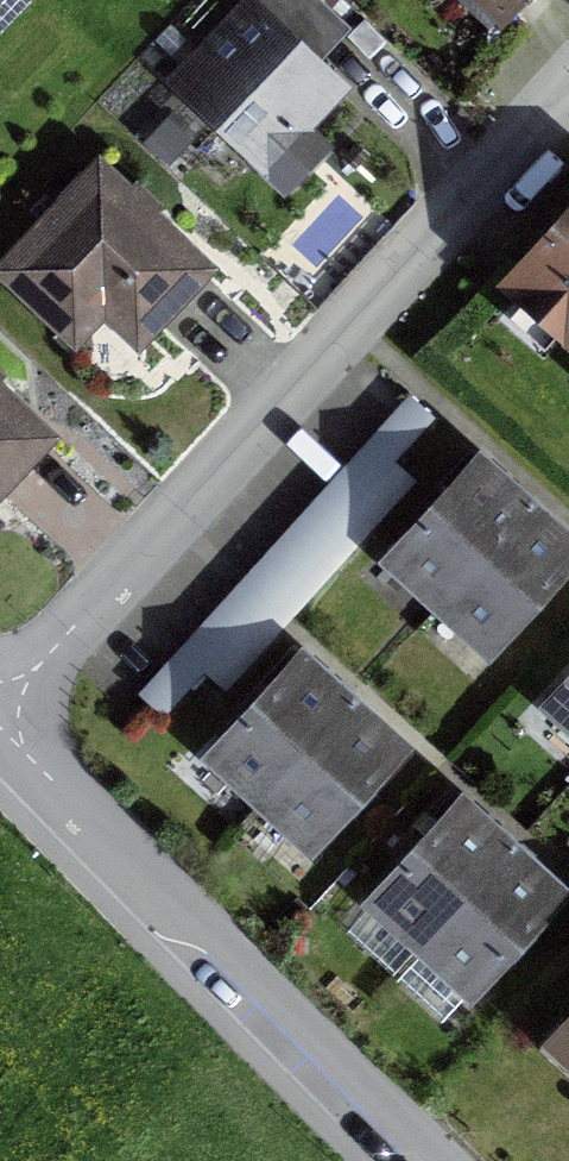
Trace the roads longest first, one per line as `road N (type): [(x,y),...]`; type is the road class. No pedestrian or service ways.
road 1 (residential): [(0,708),(568,83)]
road 2 (residential): [(0,725),(427,1160)]

